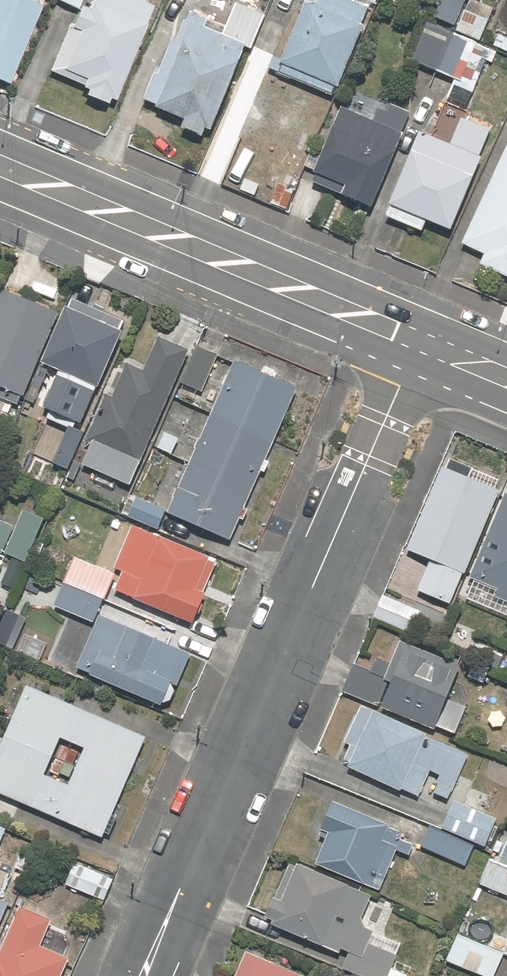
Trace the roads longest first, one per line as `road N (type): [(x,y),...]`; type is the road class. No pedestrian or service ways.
road 1 (residential): [(419,341),(142,975)]
road 2 (residential): [(0,164),(419,341)]

